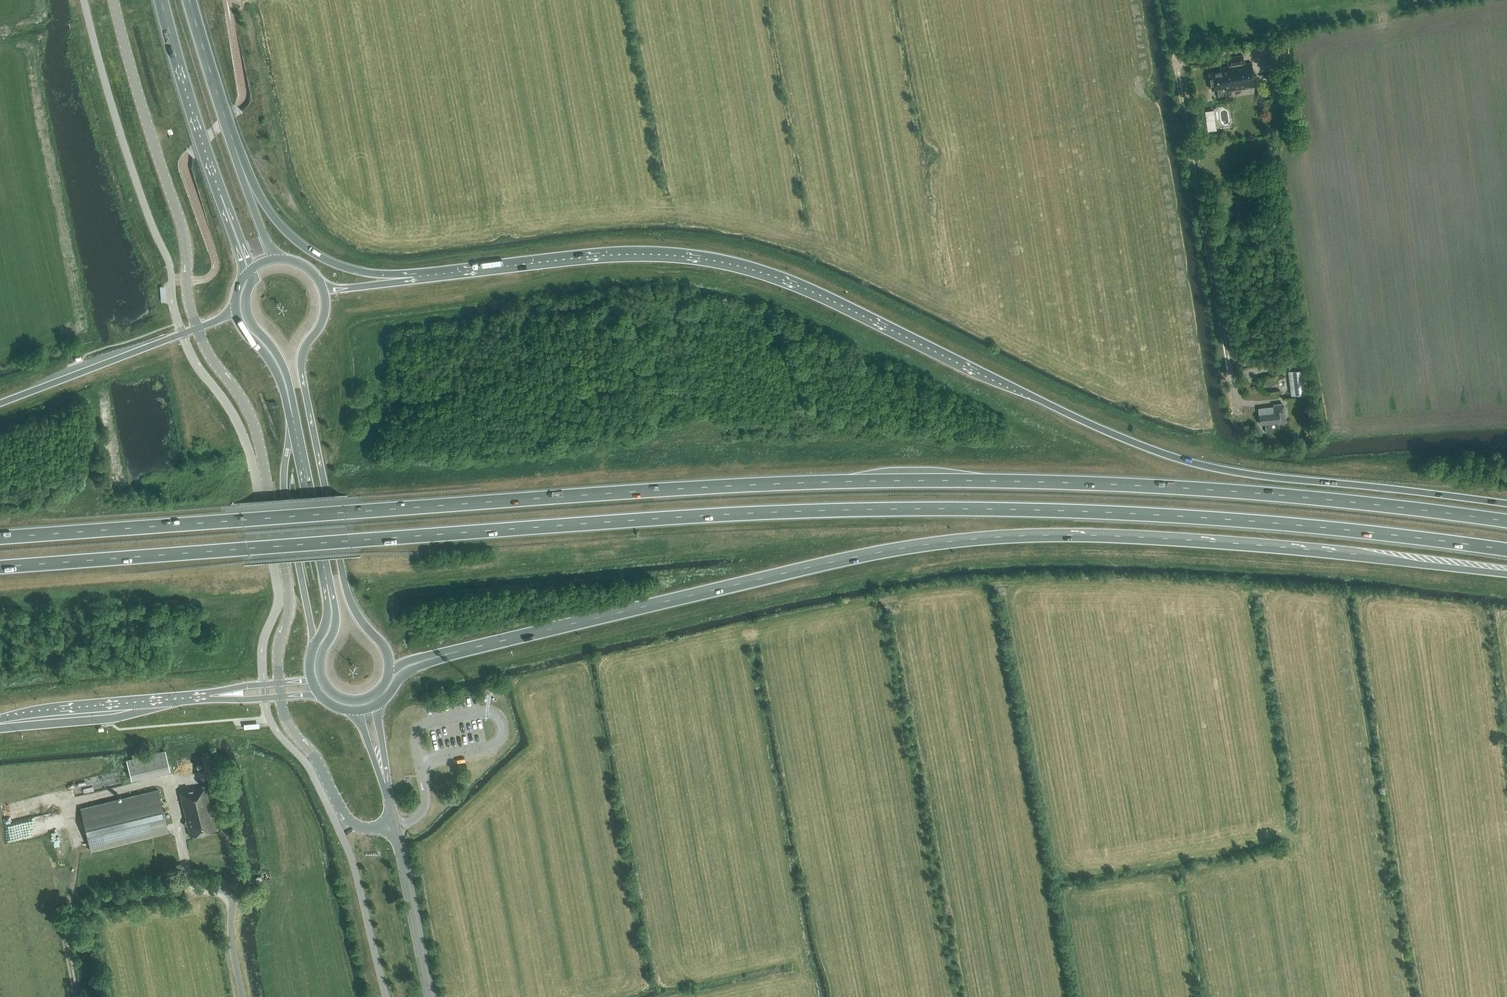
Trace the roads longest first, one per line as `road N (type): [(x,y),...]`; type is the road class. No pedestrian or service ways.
road 1 (trunk): [(0,566),(807,510),(1157,515),(1506,550)]
road 2 (trunk): [(1506,521),(1149,486),(850,481),(0,538)]
road 3 (trunk): [(1506,505),(1188,462),(1070,415),(845,303),(703,255),(604,252),(414,273)]
road 4 (trunk): [(458,651),(824,565),(1010,537),(1174,540),(1506,575)]
road 5 (trunk): [(389,674),(384,645),(346,589),(302,372),(304,350),(325,314),(321,284)]
road 6 (unclassified): [(197,328),(258,439),(291,594),(277,649),(279,683)]
road 7 (track): [(1218,351),(1162,0)]
road 8 (unclassified): [(114,0),(183,232),(197,328)]
road 9 (trunk): [(161,0),(228,215)]
road 10 (trunk): [(197,328),(0,403)]
road 11 (trunk): [(414,273),(362,272),(317,255),(281,226),(245,173)]
road 12 (trunk): [(0,720),(209,700)]
road 13 (unclassified): [(280,697),(351,822),(395,826)]
road 14 (trunk): [(245,173),(189,0)]
road 15 (tertiary): [(430,996),(395,826)]
road 16 (trunk): [(293,417),(327,583)]
road 17 (trunk): [(251,268),(246,314),(284,367),(293,417)]
road 18 (trunk): [(235,300),(239,322),(272,364),(293,417)]

